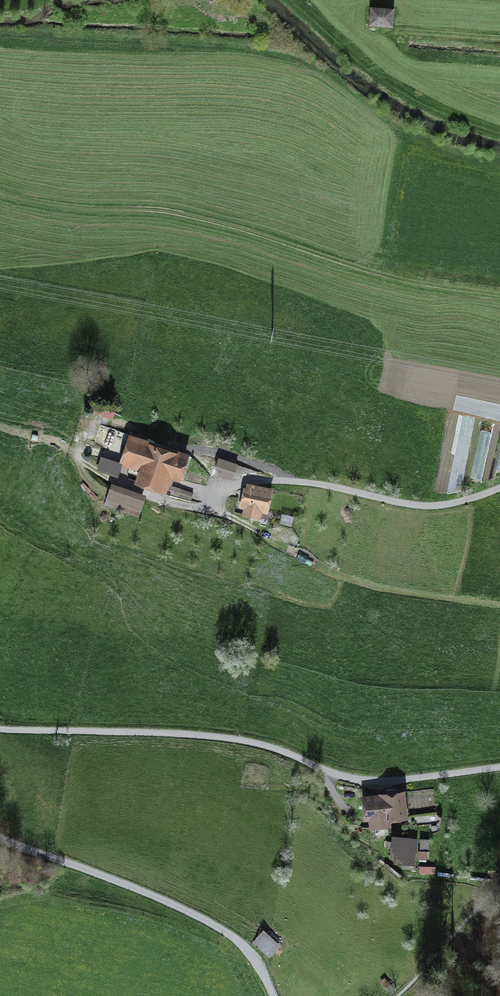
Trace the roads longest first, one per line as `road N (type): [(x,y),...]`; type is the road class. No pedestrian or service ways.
road 1 (track): [(0,194),(59,208),(176,215),(391,278),(499,294)]
road 2 (unclassified): [(0,729),(243,740),(358,779),(499,768)]
road 3 (unclassified): [(273,995),(248,952),(211,923),(0,836)]
road 4 (track): [(499,608),(348,582),(228,517),(217,497)]
road 5 (unclassified): [(499,487),(439,505),(293,481),(246,481),(217,497)]

